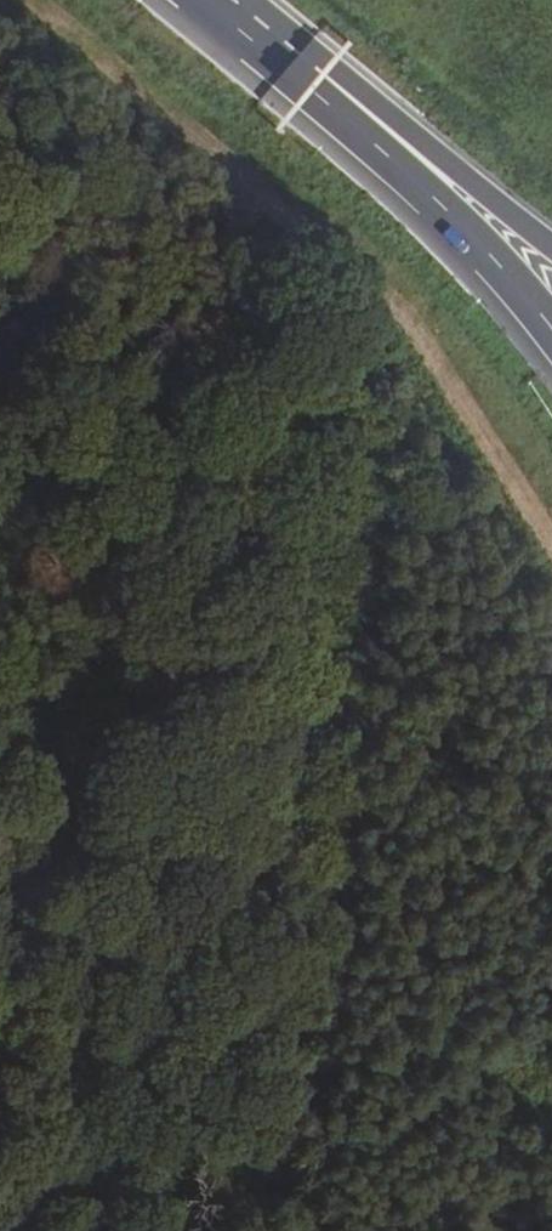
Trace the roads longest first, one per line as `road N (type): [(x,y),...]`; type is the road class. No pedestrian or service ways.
road 1 (motorway): [(310,76),(506,273),(551,331)]
road 2 (motorway): [(310,76),(383,108),(551,248)]
road 3 (motorway): [(216,0),(310,76)]

